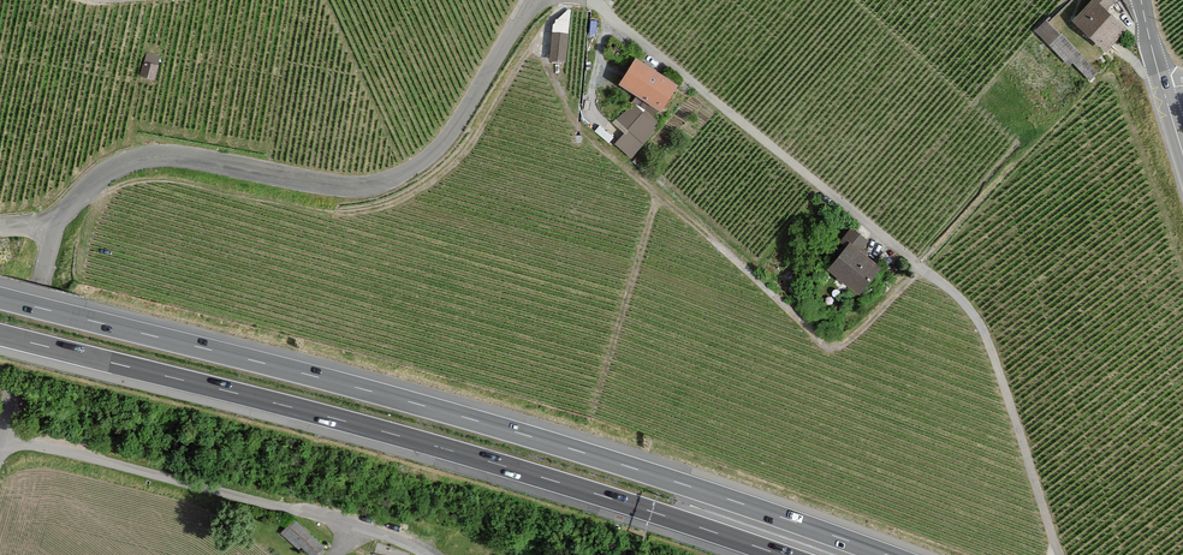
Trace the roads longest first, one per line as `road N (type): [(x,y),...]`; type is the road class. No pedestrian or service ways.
road 1 (motorway): [(886,554),(514,430),(0,297)]
road 2 (motorway): [(0,334),(399,435),(783,554)]
road 3 (track): [(589,0),(966,304),(991,347),(1058,554)]
road 4 (unclassified): [(55,229),(105,174),(161,157),(330,185),(367,186),(404,172),(457,124),(531,0)]
road 5 (residential): [(1,431),(362,528),(427,554)]
road 6 (unclassified): [(15,383),(55,229)]

